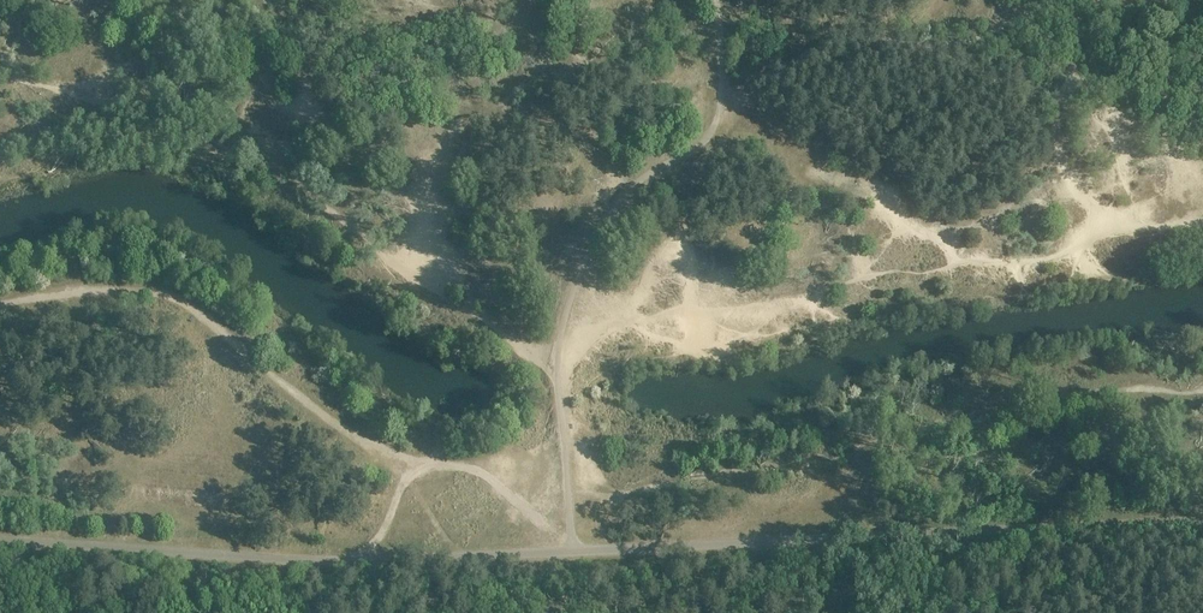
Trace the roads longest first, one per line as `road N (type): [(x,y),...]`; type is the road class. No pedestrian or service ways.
road 1 (track): [(570,551),(1202,520)]
road 2 (track): [(0,539),(328,562),(570,551)]
road 3 (track): [(570,551),(557,369),(575,284),(631,190),(710,135),(722,93)]

